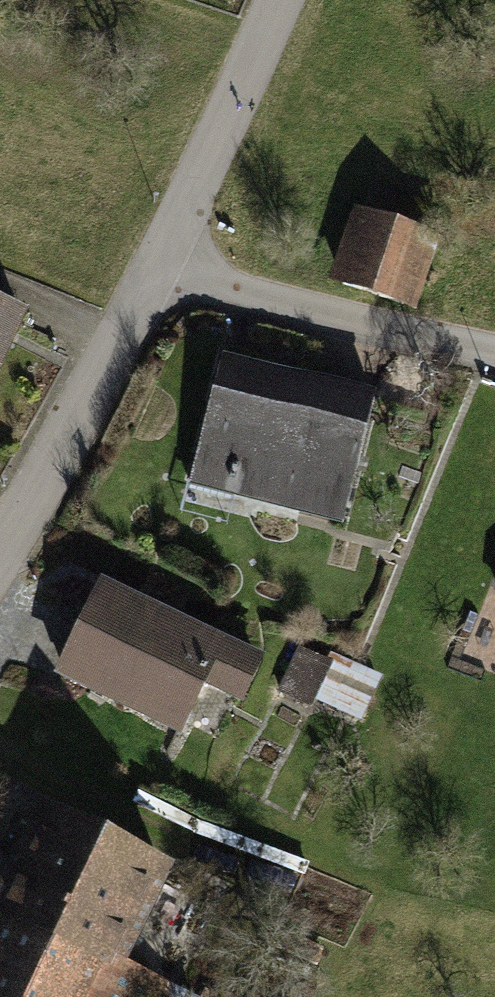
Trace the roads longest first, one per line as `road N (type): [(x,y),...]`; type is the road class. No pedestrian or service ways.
road 1 (residential): [(494,352),(156,279)]
road 2 (residential): [(156,279),(0,549)]
road 3 (residential): [(277,0),(156,279)]

